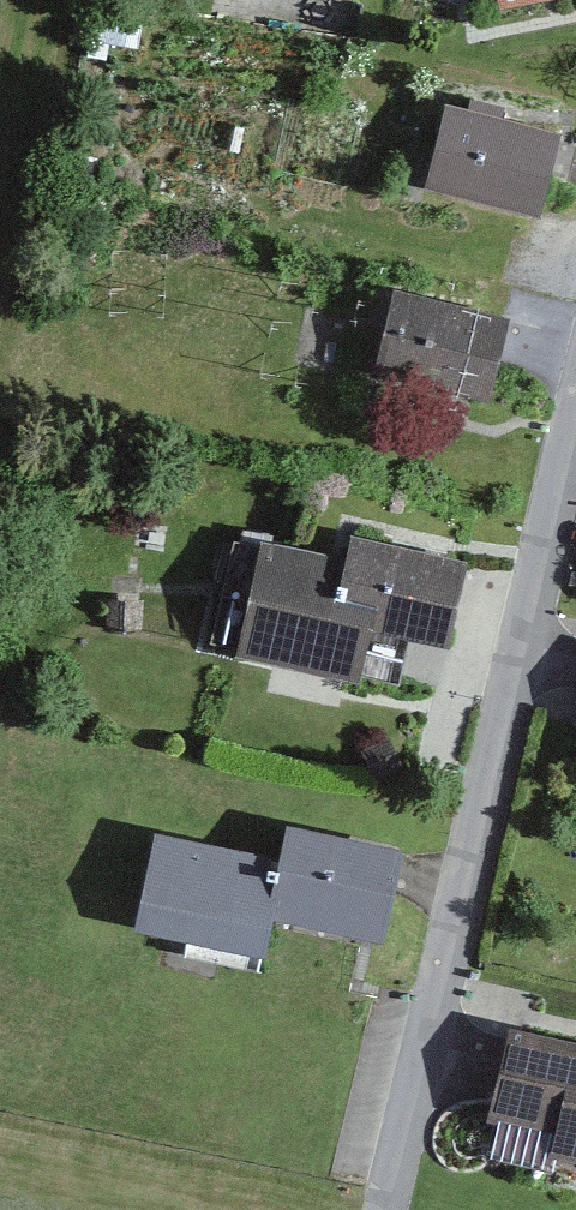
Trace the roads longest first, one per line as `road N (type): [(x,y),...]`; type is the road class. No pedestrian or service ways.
road 1 (residential): [(388,1209),(575,404)]

